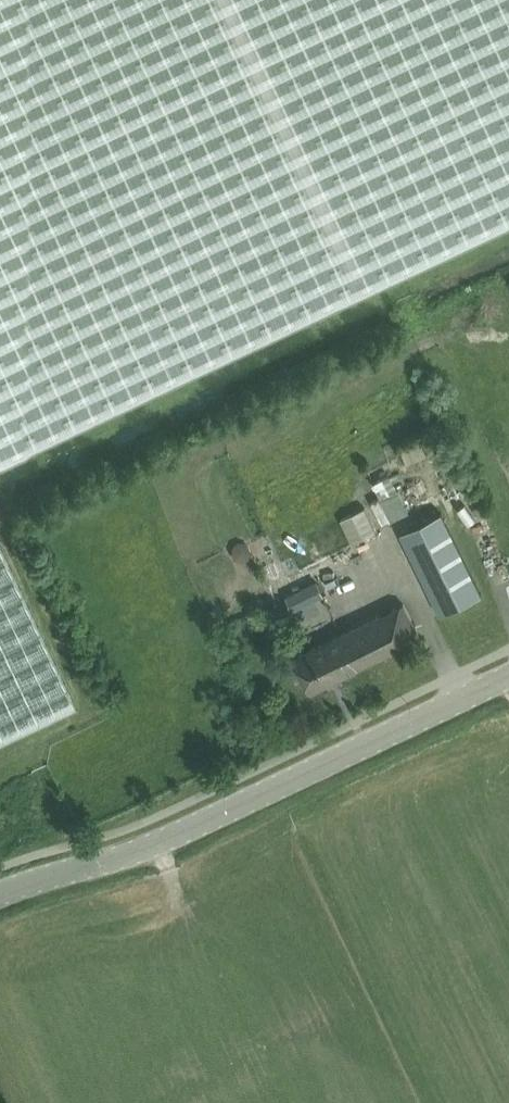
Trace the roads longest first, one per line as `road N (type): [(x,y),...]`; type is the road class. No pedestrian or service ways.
road 1 (unclassified): [(0,892),(148,848),(508,667)]

